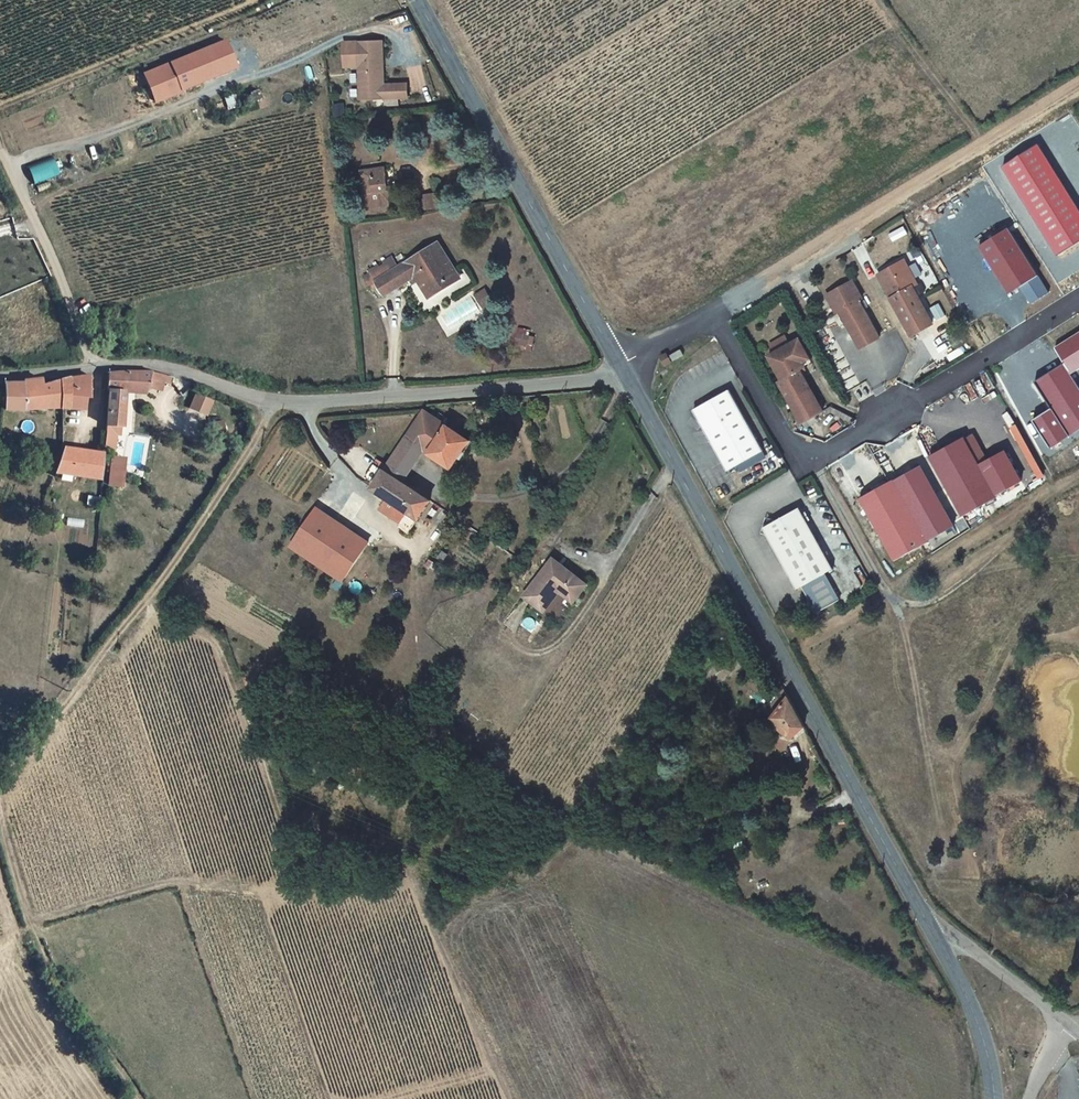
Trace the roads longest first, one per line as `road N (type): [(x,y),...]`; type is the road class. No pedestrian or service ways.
road 1 (tertiary): [(625,379),(936,942)]
road 2 (track): [(35,922),(155,884),(271,897),(409,884),(506,1098)]
road 3 (track): [(142,604),(212,642),(228,677),(278,821),(271,897),(340,1098)]
road 4 (unclassified): [(92,362),(154,363),(272,402),(310,404),(625,379)]
road 5 (unclassified): [(711,312),(798,454),(819,455),(1078,300)]
road 6 (track): [(901,878),(942,862),(946,842),(900,617),(822,474),(798,454)]
road 7 (track): [(0,784),(167,572),(272,402)]
road 8 (unclassified): [(711,312),(1078,85)]
road 9 (tertiary): [(417,0),(616,361)]
road 10 (track): [(133,1098),(69,998),(0,834)]
road 11 (unclassified): [(92,362),(0,142)]
road 12 (tertiary): [(936,942),(987,1069),(990,1098)]
road 13 (unclassified): [(1067,1025),(960,945),(936,942)]

